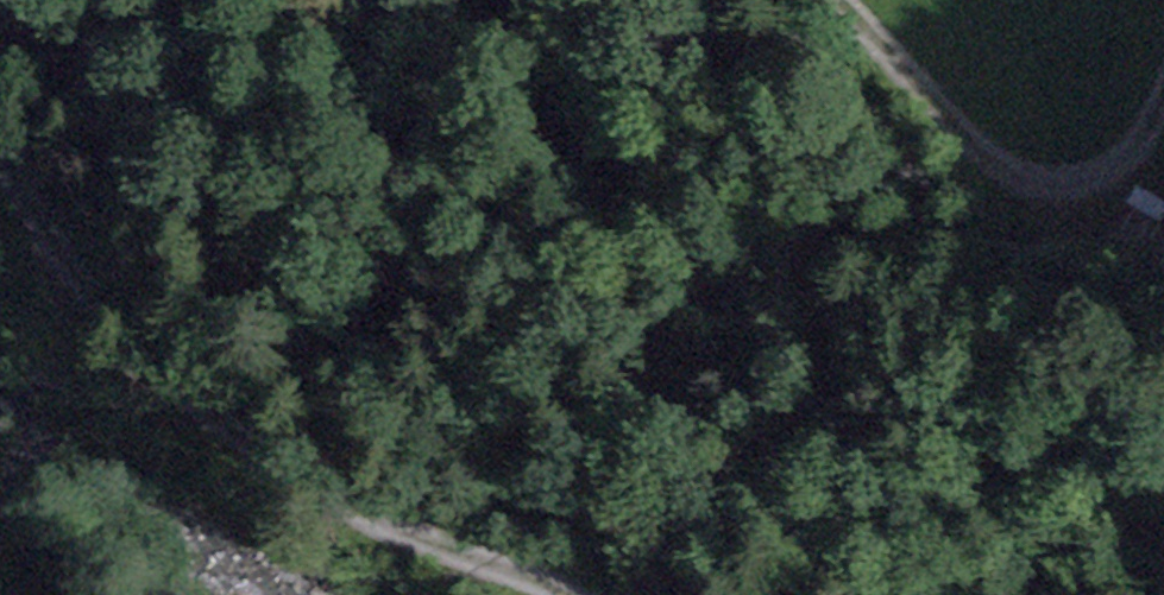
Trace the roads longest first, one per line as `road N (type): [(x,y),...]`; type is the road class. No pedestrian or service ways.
road 1 (track): [(0,98),(108,145),(345,499),(517,594)]
road 2 (track): [(802,594),(775,555),(507,0)]
road 3 (track): [(836,0),(912,72),(1004,182),(1087,175),(1163,133)]

